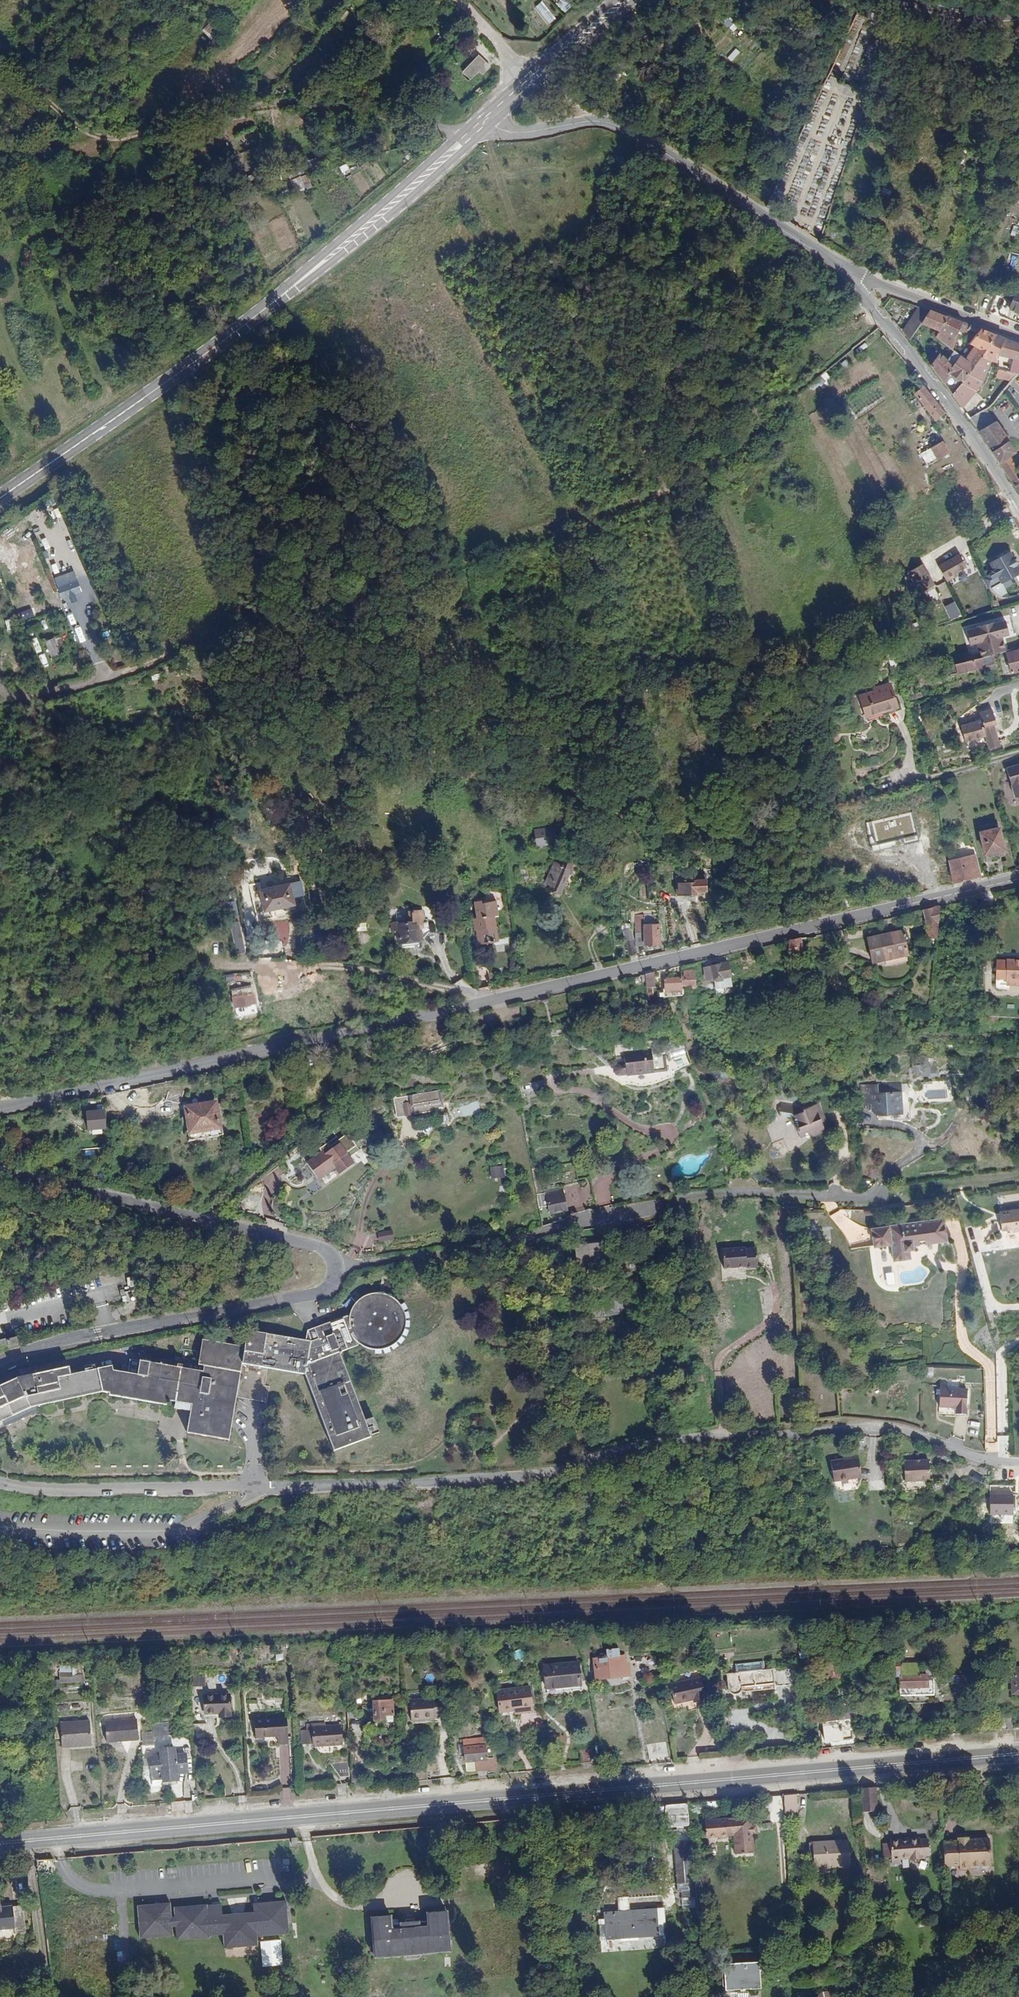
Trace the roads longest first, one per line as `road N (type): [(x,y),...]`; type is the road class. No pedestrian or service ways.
road 1 (residential): [(0,1481),(38,1489),(270,1488),(546,1474),(652,1446),(853,1426),(1018,1464)]
road 2 (primary): [(71,1835),(1018,1754)]
road 3 (residential): [(335,1264),(569,1233),(704,1201),(880,1203),(894,1175),(925,1153),(926,1139)]
road 4 (secondary): [(487,119),(207,352),(0,497)]
road 5 (tertiary): [(1018,879),(489,998)]
road 6 (track): [(466,136),(297,106),(112,141),(79,127),(0,57)]
road 7 (tertiary): [(489,998),(0,1107)]
road 8 (residential): [(487,119),(511,133),(619,125),(850,278)]
road 9 (tertiary): [(335,1264),(332,1288),(315,1298),(56,1343),(0,1363)]
road 10 (tertiary): [(0,1177),(310,1245),(335,1264)]
road 11 (unclassified): [(489,998),(384,972),(199,966)]
road 12 (residential): [(850,278),(947,398),(1018,514)]
road 13 (track): [(1007,1463),(995,1369),(968,1343),(968,1252),(959,1227)]
road 14 (secondary): [(624,0),(487,119)]
road 15 (residential): [(1018,337),(865,276),(850,278)]

